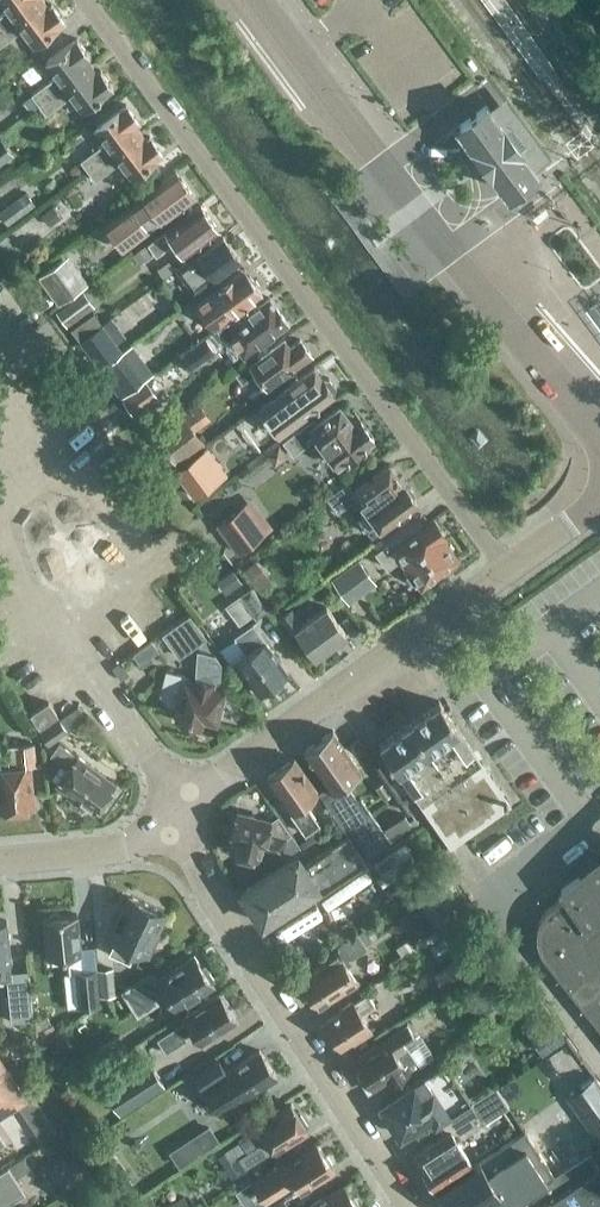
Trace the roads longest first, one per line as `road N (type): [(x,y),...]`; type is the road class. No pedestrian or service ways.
road 1 (residential): [(84,0),(507,569)]
road 2 (residential): [(172,832),(410,1206)]
road 3 (residential): [(186,800),(507,569)]
road 4 (secondary): [(599,436),(384,165)]
road 5 (secondary): [(384,165),(261,0)]
road 6 (residential): [(0,862),(113,853),(172,832)]
road 7 (unclassified): [(186,800),(91,683)]

